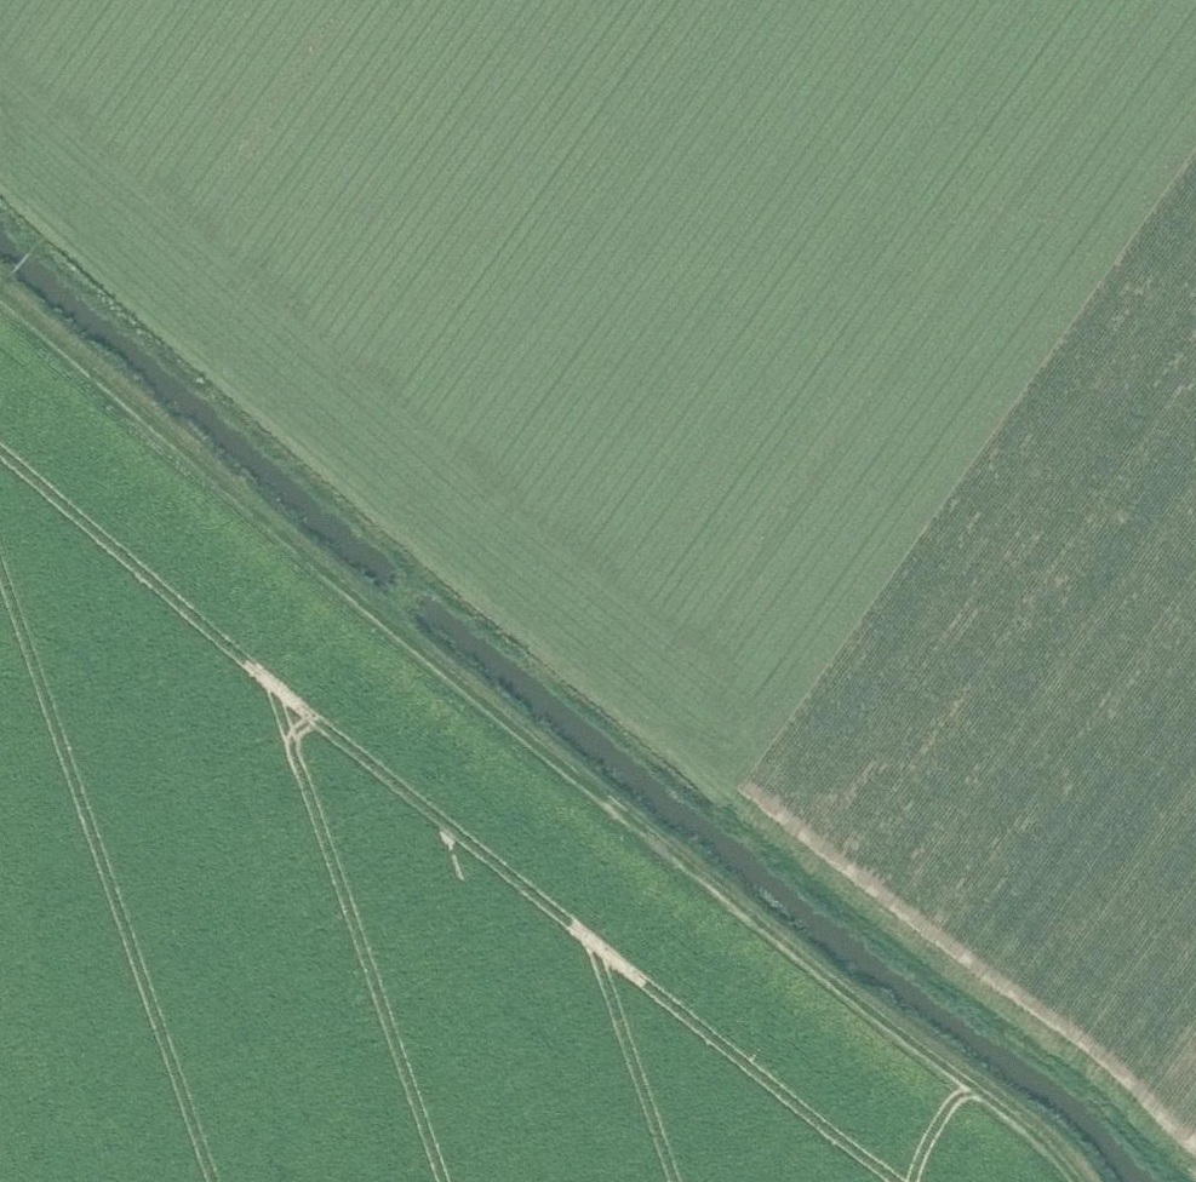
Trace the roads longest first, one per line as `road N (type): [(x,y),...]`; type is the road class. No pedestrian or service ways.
road 1 (track): [(0,302),(509,731),(1075,1181)]

